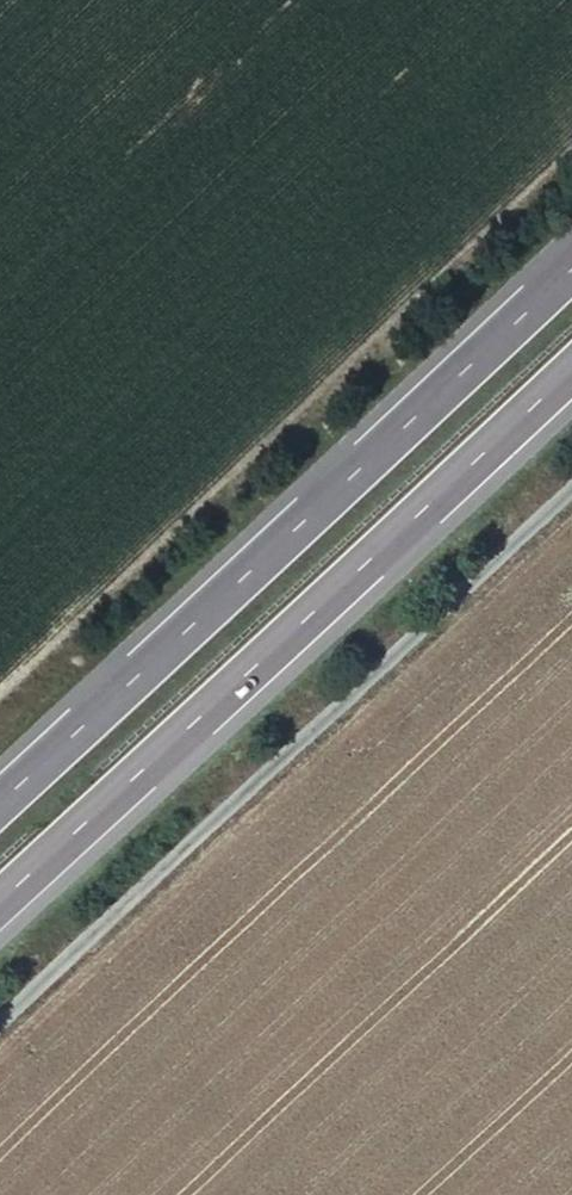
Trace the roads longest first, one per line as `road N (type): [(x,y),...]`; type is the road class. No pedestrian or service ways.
road 1 (track): [(0,704),(571,161)]
road 2 (unclassified): [(0,1007),(571,471)]
road 3 (motorway): [(571,271),(0,803)]
road 4 (motorway): [(0,900),(571,370)]

